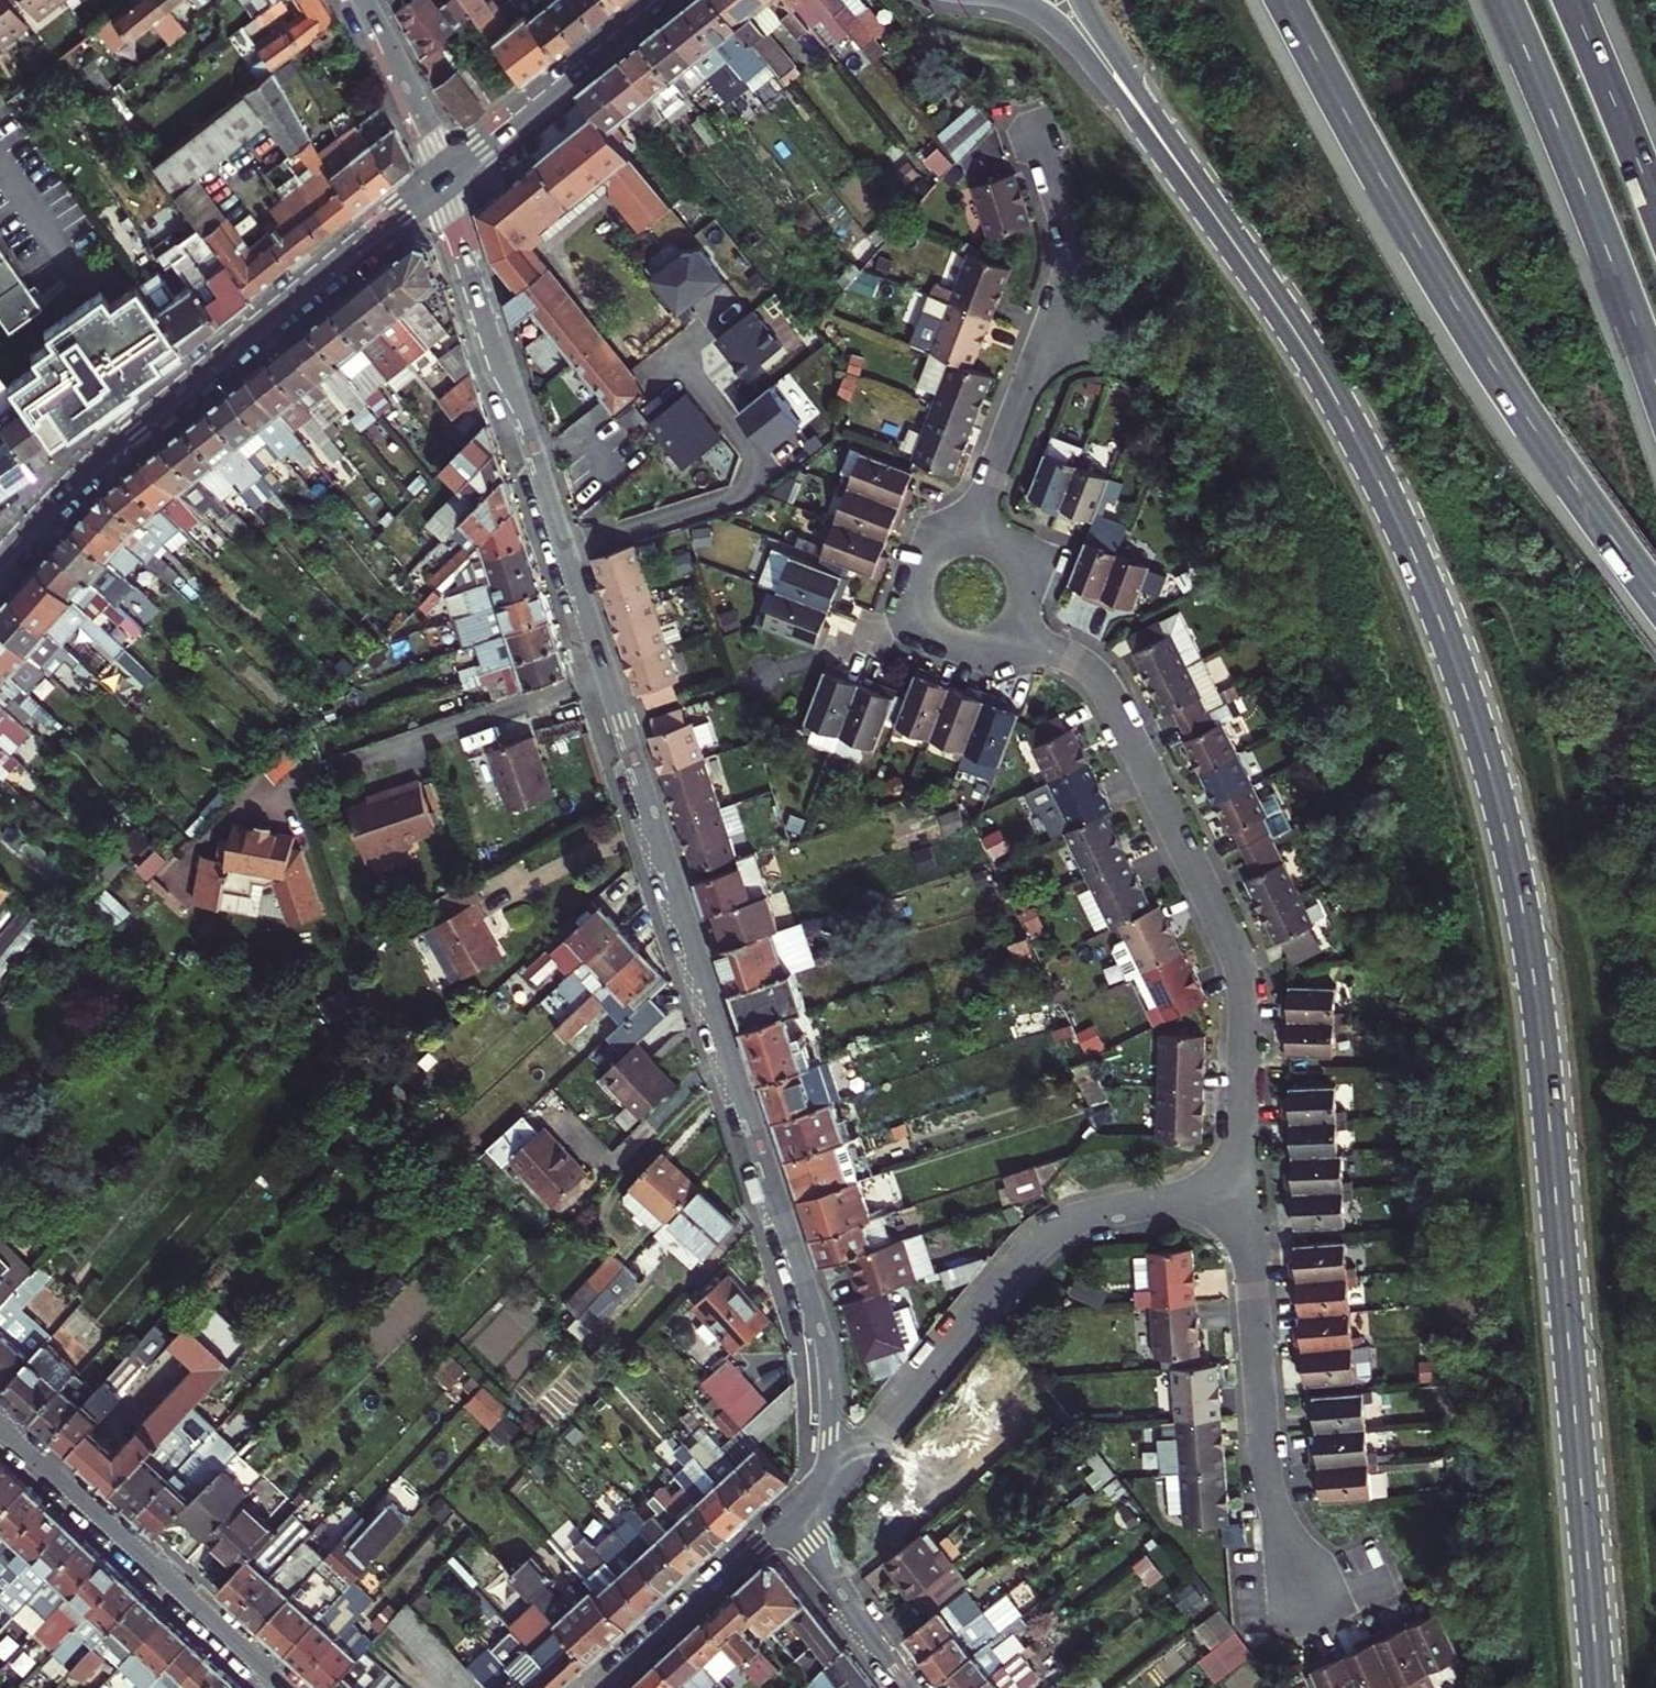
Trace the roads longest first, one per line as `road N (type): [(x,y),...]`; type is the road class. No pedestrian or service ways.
road 1 (tertiary): [(1598,1687),(1542,1046),(1515,867),(1440,626),(1364,458),(1298,342),(1196,194)]
road 2 (residential): [(841,1472),(818,1325),(440,178)]
road 3 (motorway): [(1287,0),(1488,354),(1655,588)]
road 4 (residential): [(1245,1191),(1236,950),(1100,678),(1013,626)]
road 5 (tertiary): [(0,564),(86,471),(440,178)]
road 6 (residential): [(841,1472),(1045,1237),(1084,1216),(1245,1191)]
road 7 (residential): [(971,539),(1067,270),(1064,217),(1034,133)]
road 8 (residential): [(1307,1603),(1268,1485),(1245,1191)]
road 9 (motorway): [(1503,0),(1655,390)]
road 10 (residential): [(0,1428),(285,1687)]
road 11 (tertiary): [(440,178),(658,0)]
road 12 (tertiary): [(1012,0),(1067,38),(1196,194)]
road 13 (residential): [(602,1687),(789,1522)]
road 14 (tertiary): [(1196,194),(1083,0)]
road 15 (residential): [(971,539),(948,543),(921,565),(913,587),(920,620),(959,648),(994,642),(1013,626)]
road 16 (motorway): [(1655,206),(1572,0)]
road 17 (residential): [(789,1522),(915,1687)]
road 18 (tertiary): [(440,178),(367,0)]

